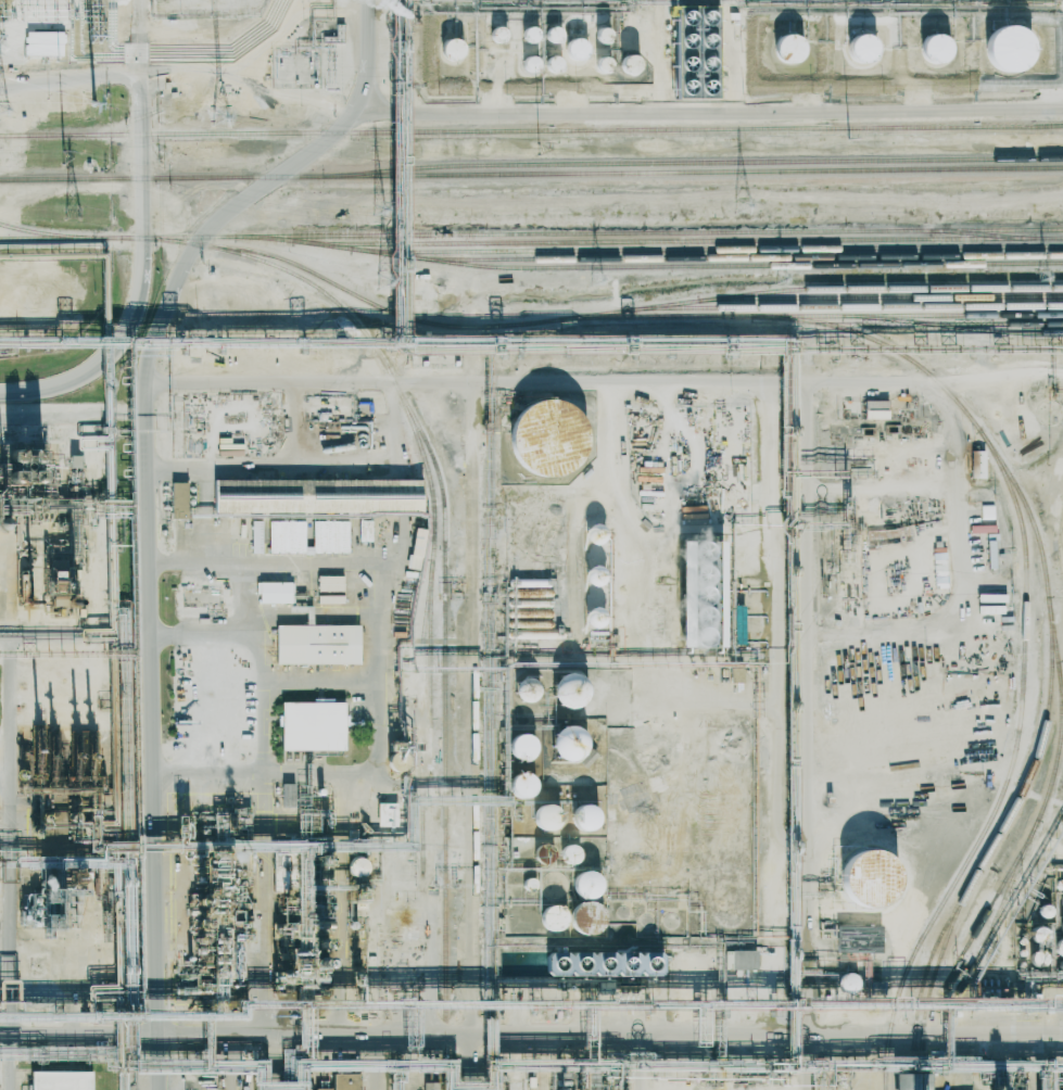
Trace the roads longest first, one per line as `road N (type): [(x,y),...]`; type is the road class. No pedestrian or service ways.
road 1 (tertiary): [(137,0),(141,258)]
road 2 (tertiary): [(141,258),(138,297),(111,352),(66,382),(0,392)]

